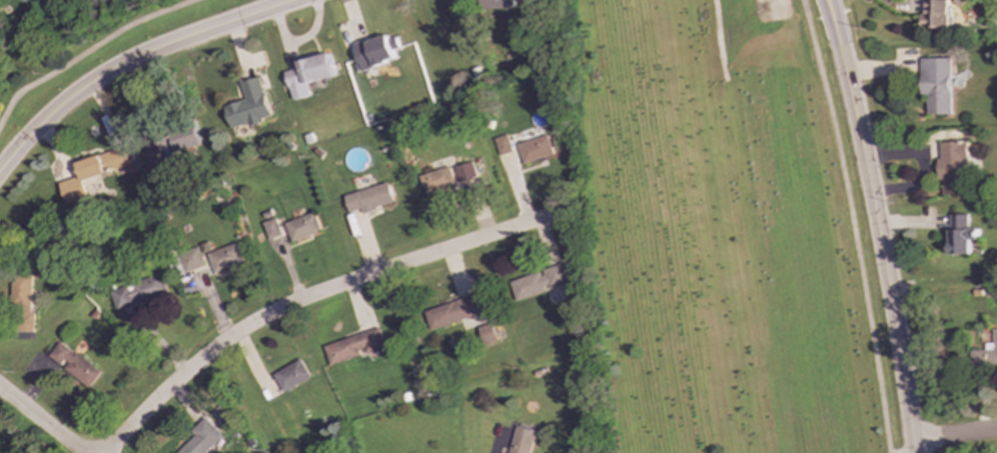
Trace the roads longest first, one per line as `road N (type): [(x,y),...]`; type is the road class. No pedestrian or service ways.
road 1 (residential): [(104,452),(166,388),(258,319),(331,286),(567,211)]
road 2 (tertiary): [(840,47),(874,195),(915,452)]
road 3 (tertiary): [(297,0),(117,67),(46,118),(0,165)]

